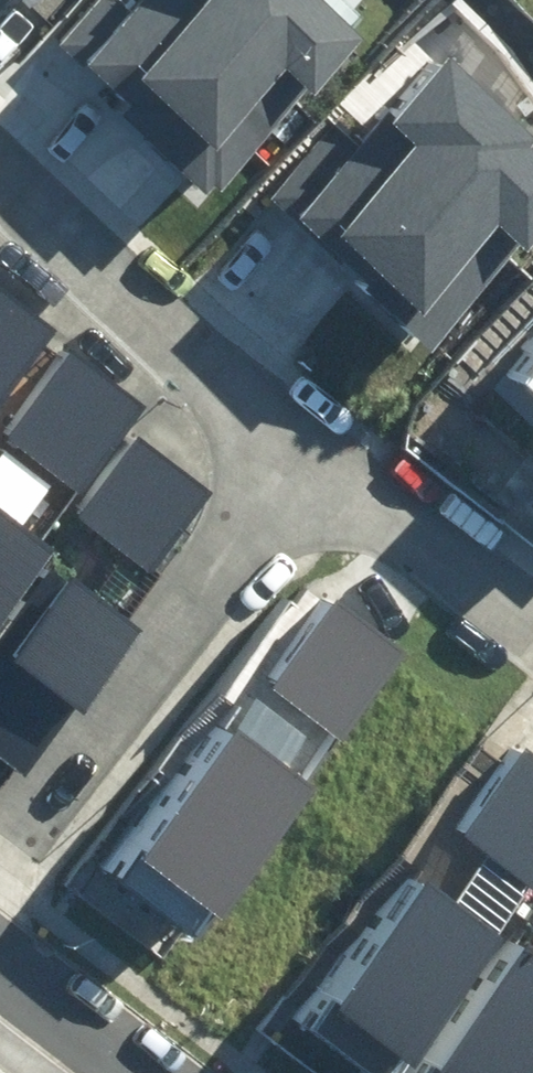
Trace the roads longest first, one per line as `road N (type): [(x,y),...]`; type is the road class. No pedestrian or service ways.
road 1 (residential): [(321,454),(0,860)]
road 2 (residential): [(0,164),(321,454)]
road 3 (residential): [(321,454),(532,628)]
road 4 (residential): [(134,1072),(0,967)]

